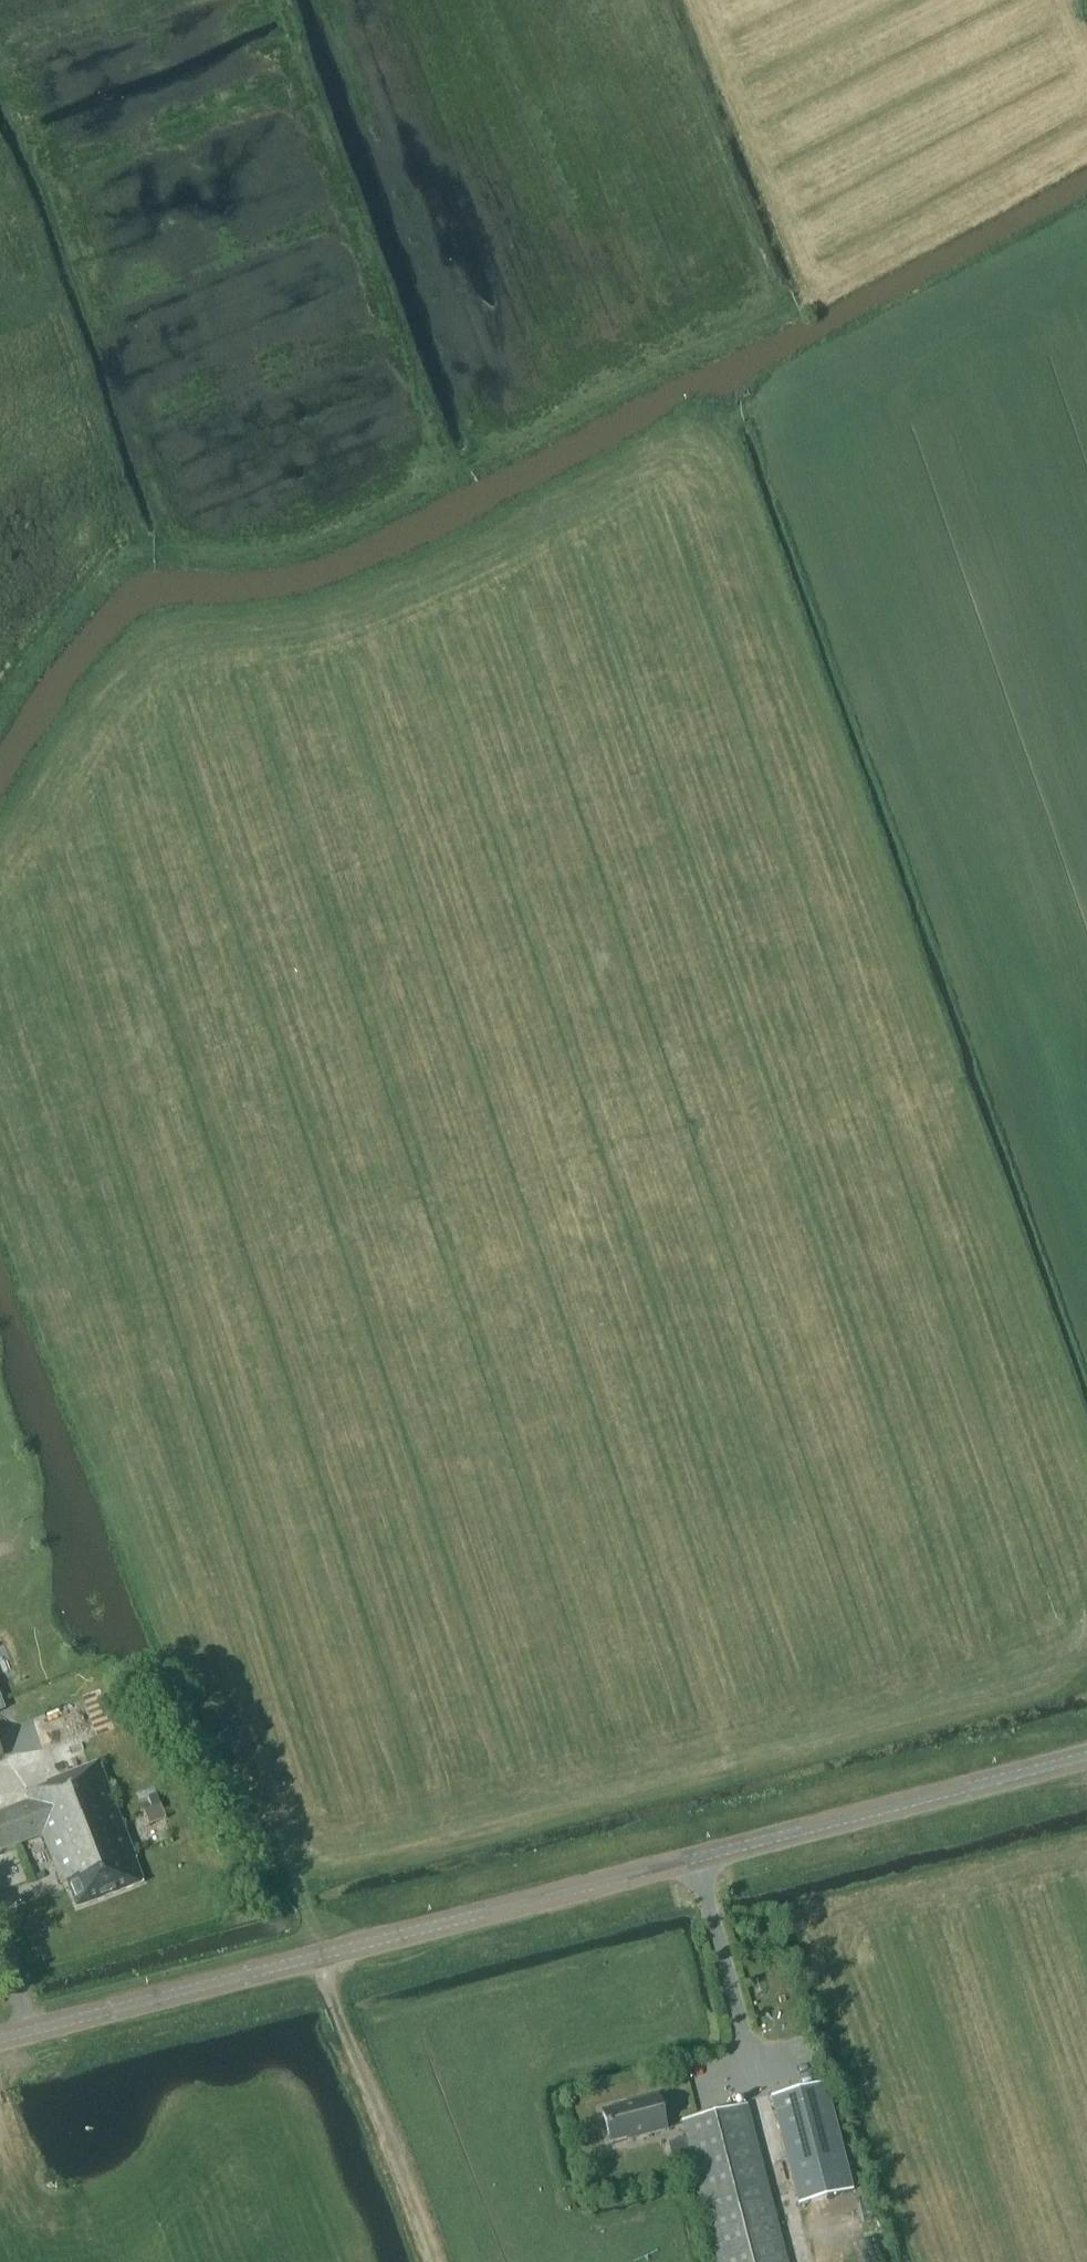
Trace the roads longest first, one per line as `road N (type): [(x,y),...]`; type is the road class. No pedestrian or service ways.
road 1 (tertiary): [(0,2039),(1086,1755)]

